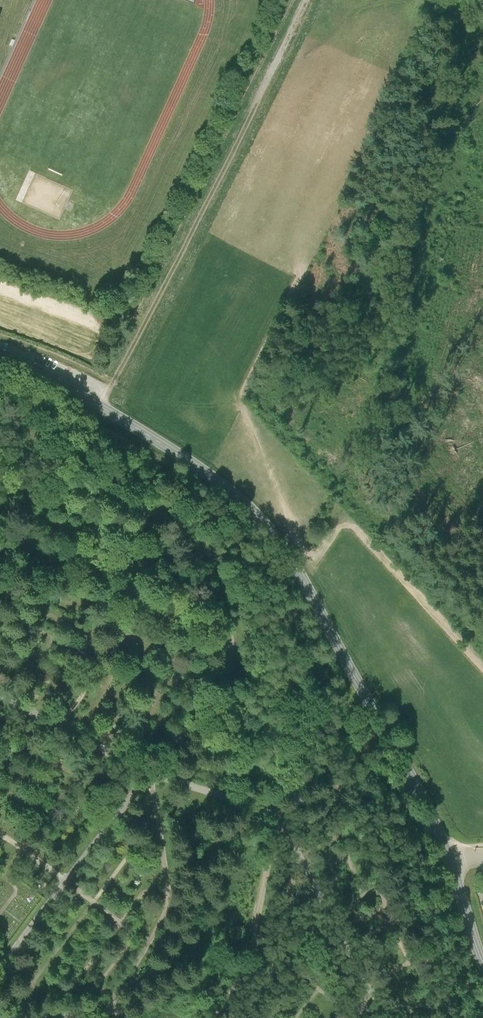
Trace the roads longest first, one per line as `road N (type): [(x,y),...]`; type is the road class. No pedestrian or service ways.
road 1 (tertiary): [(0,361),(89,400),(204,470),(280,543),(435,824),(482,964)]

